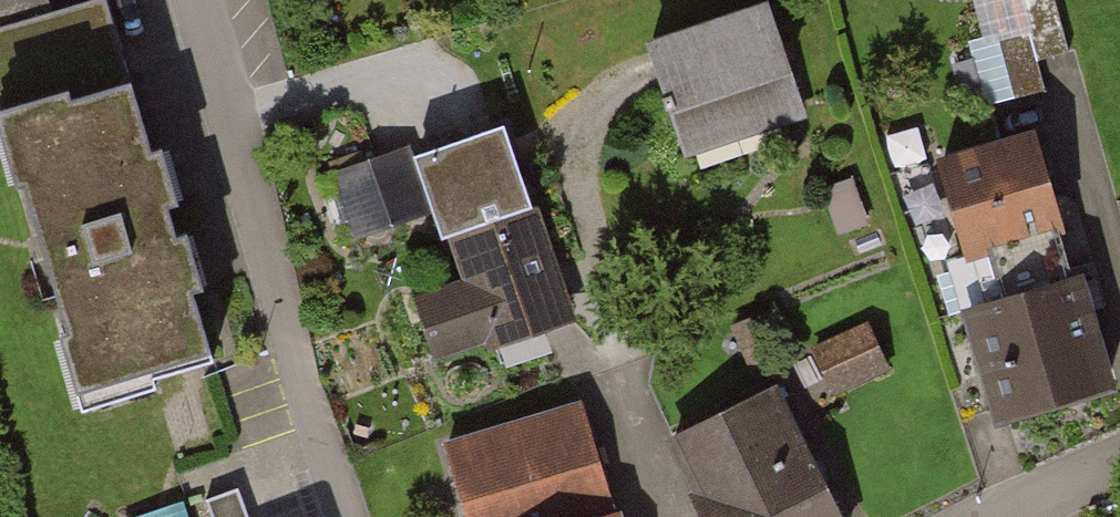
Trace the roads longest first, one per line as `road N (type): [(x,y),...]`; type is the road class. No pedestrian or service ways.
road 1 (residential): [(199,0),(345,516)]
road 2 (residential): [(1119,461),(997,516)]

